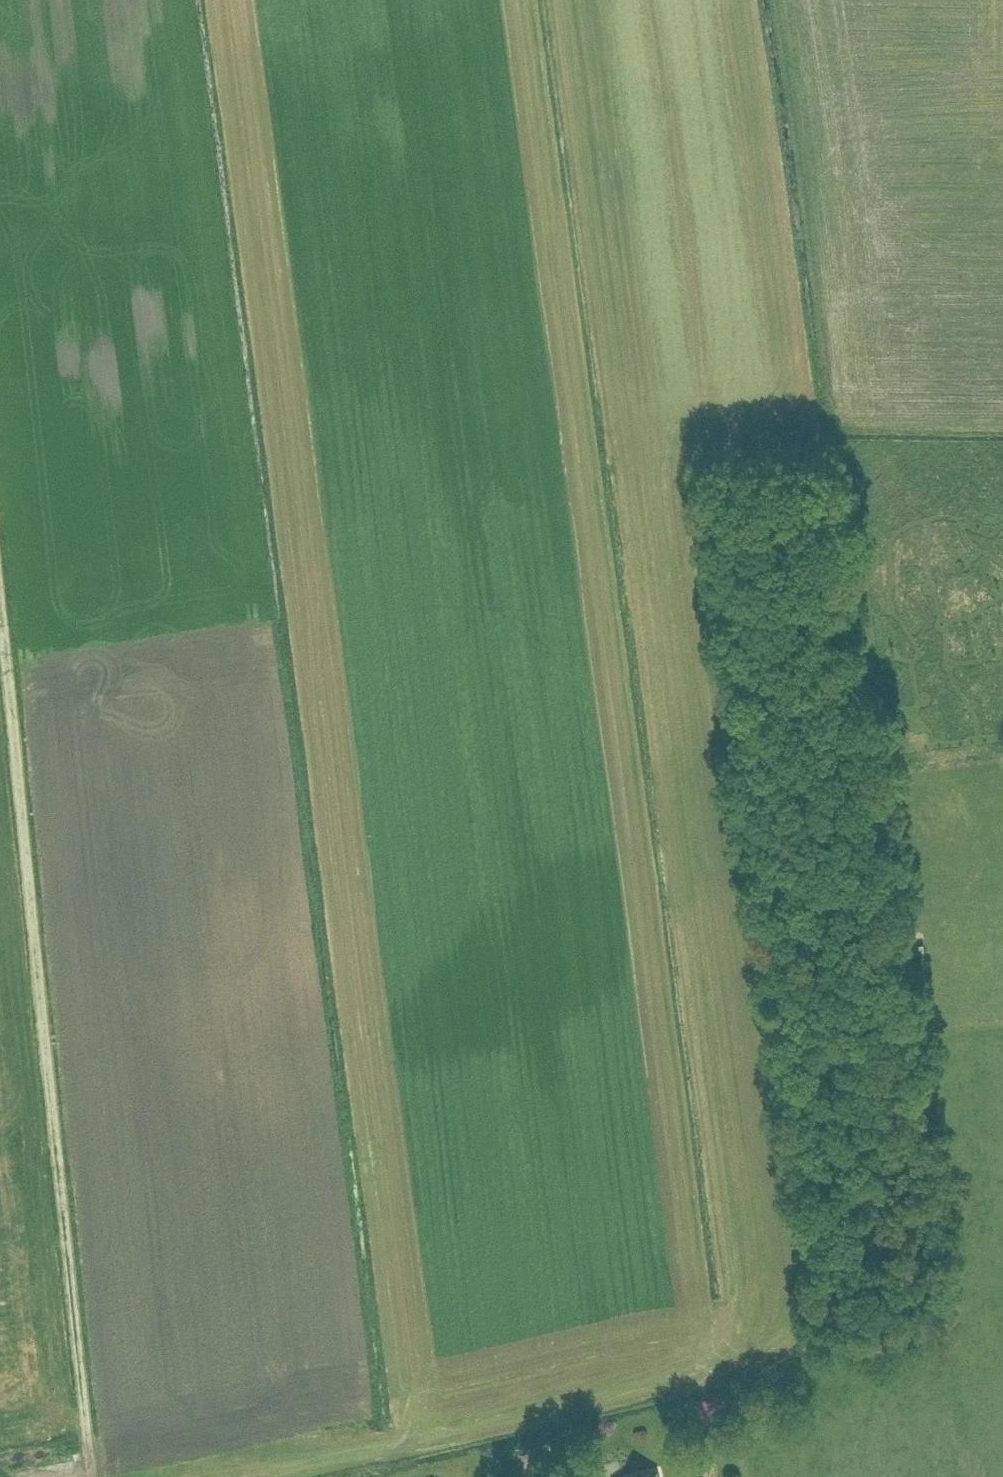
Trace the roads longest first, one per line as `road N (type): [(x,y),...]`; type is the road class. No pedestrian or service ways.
road 1 (track): [(89,1476),(0,621)]

